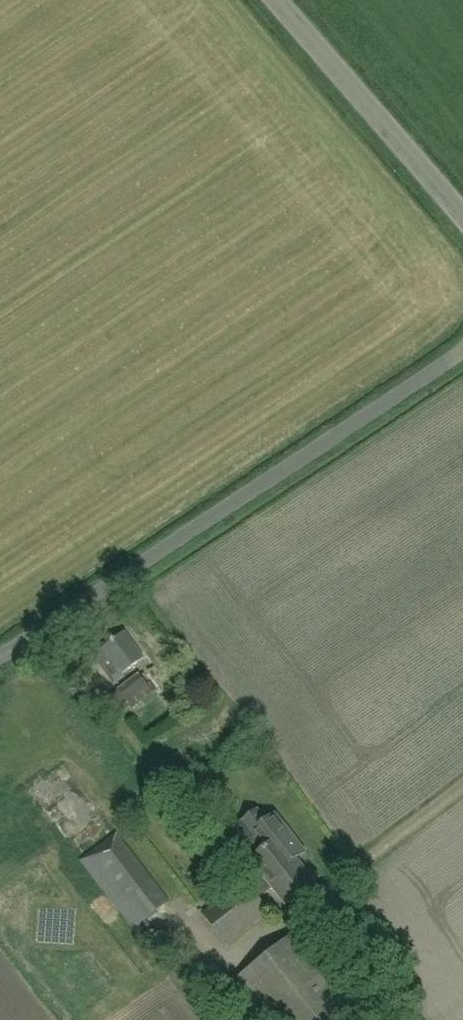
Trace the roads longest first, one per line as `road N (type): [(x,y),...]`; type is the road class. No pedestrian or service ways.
road 1 (unclassified): [(0,649),(462,335)]
road 2 (unclassified): [(462,216),(273,0)]

